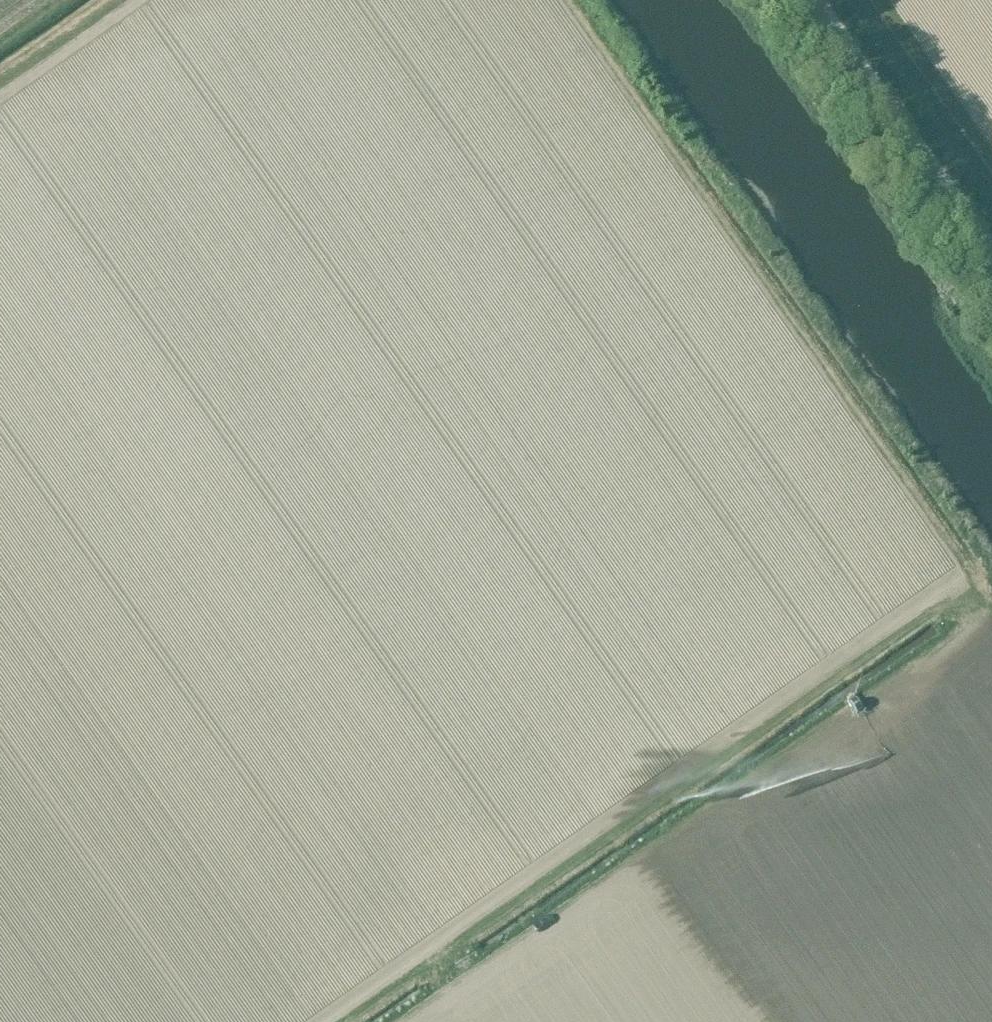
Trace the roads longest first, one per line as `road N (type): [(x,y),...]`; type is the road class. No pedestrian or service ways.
road 1 (unclassified): [(991,248),(817,0)]

